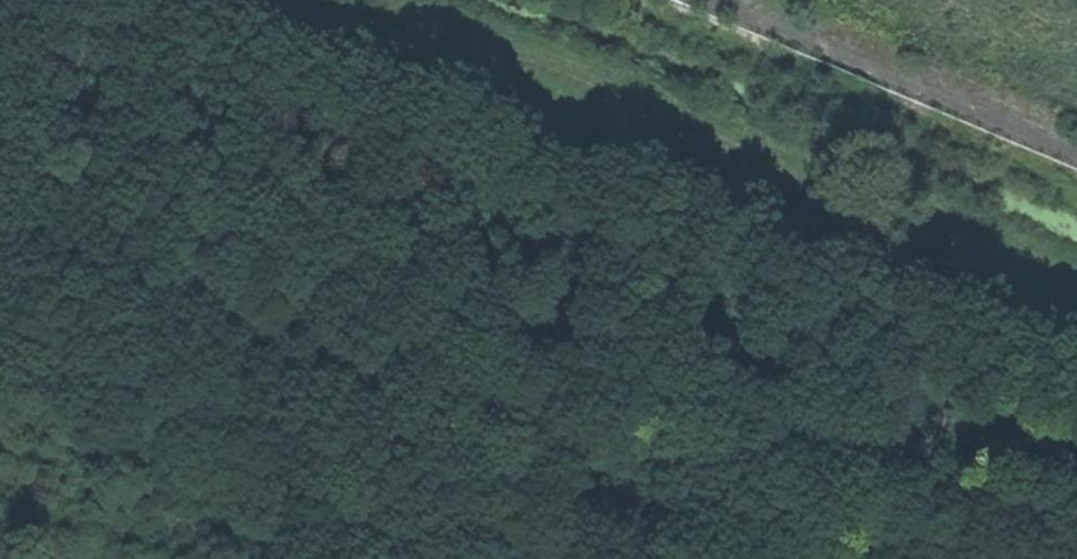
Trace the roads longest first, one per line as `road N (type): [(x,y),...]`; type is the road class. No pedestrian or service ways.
road 1 (track): [(1076,152),(719,0)]

